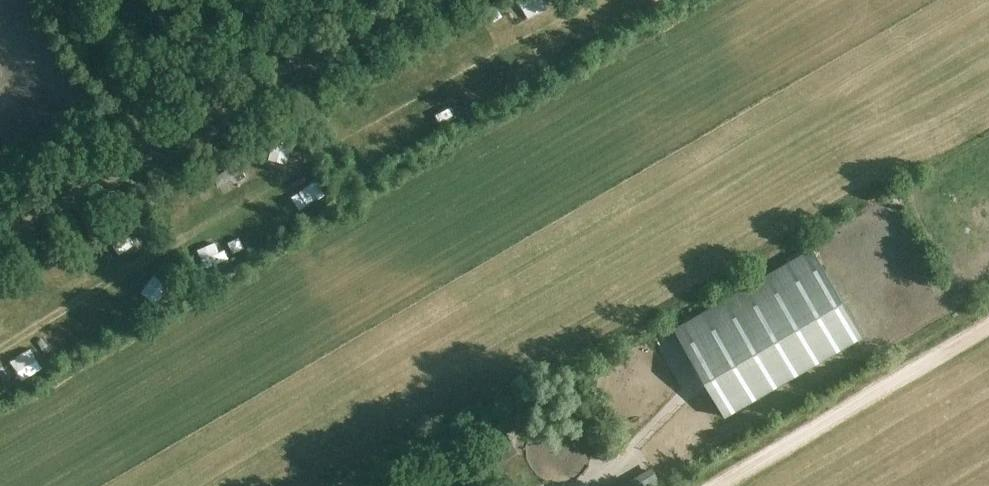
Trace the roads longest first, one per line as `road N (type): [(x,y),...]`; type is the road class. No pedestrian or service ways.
road 1 (track): [(0,236),(404,0)]
road 2 (track): [(67,0),(156,143)]

